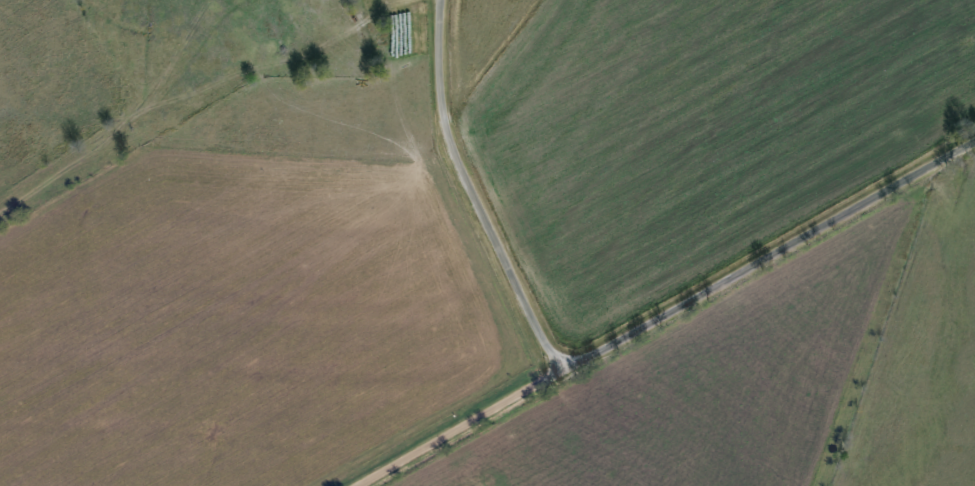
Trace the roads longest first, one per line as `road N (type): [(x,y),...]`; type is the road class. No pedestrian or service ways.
road 1 (residential): [(561,371),(974,139)]
road 2 (residential): [(561,371),(447,146),(437,78),(440,0)]
road 3 (residential): [(351,485),(561,371)]

